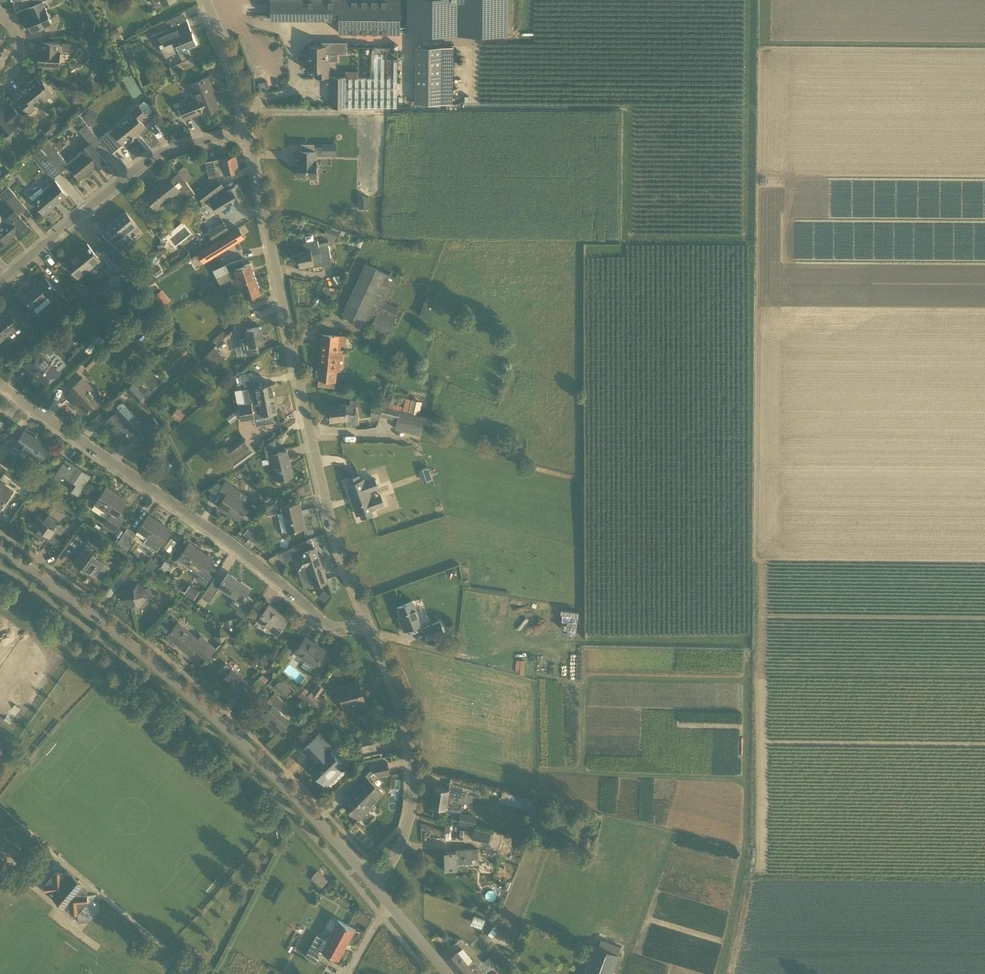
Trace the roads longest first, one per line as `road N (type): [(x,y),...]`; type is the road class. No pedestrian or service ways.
road 1 (tertiary): [(373,884),(207,711),(0,548)]
road 2 (tertiary): [(367,618),(325,500),(248,130)]
road 3 (residential): [(367,618),(332,627),(240,550),(0,384)]
road 4 (residential): [(0,282),(150,160),(248,130)]
road 5 (tertiary): [(373,884),(406,831),(412,773),(398,691),(367,618)]
road 6 (tertiary): [(248,130),(205,0)]

